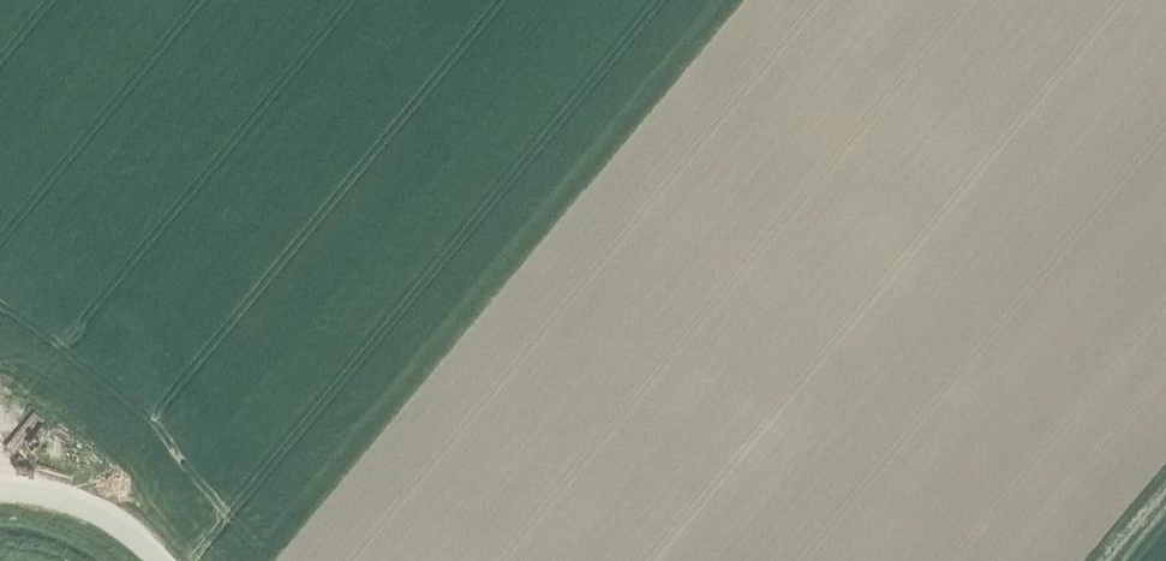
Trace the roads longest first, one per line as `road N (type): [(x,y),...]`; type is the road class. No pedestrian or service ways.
road 1 (unclassified): [(162,560),(115,522),(72,502),(0,490)]

